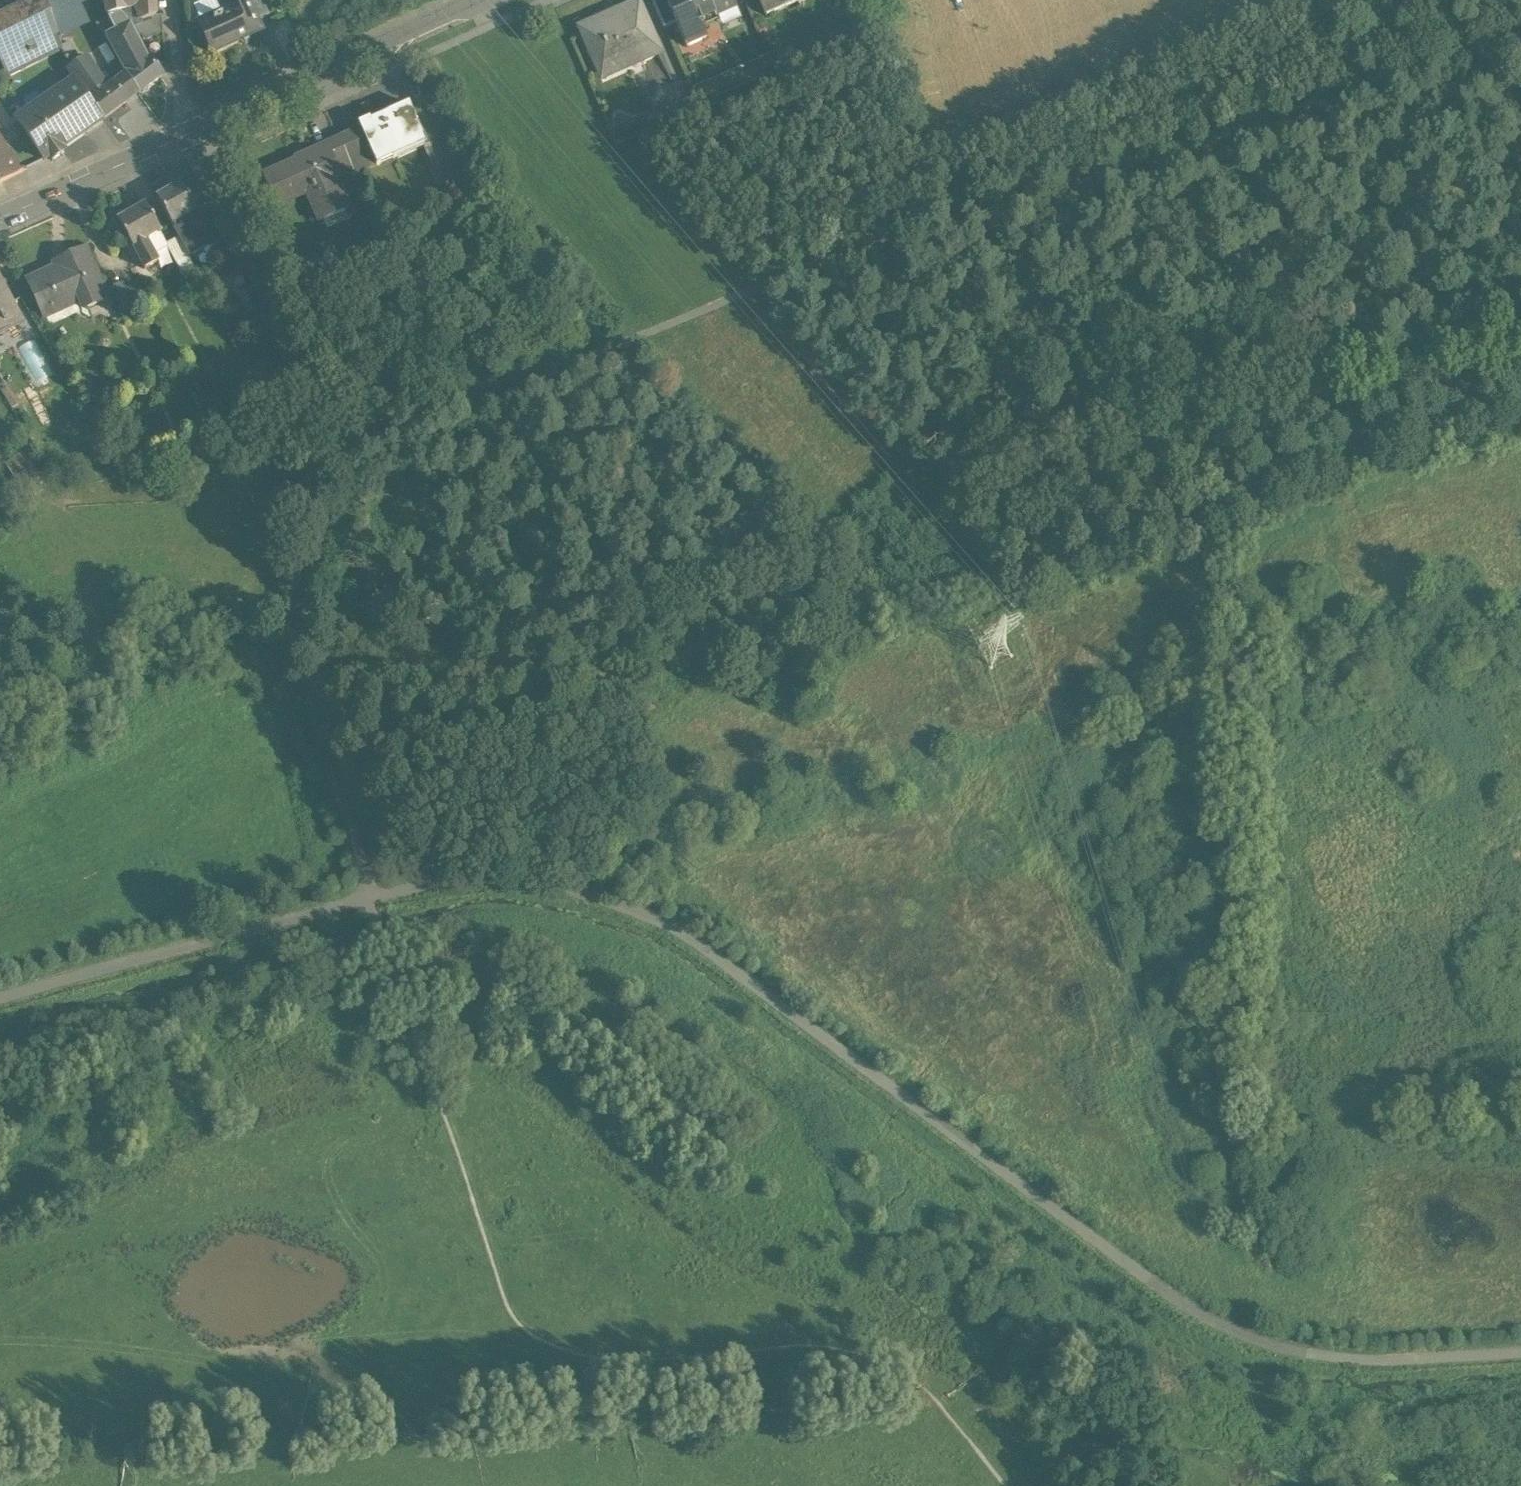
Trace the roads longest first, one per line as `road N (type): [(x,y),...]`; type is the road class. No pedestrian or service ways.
road 1 (track): [(326,433),(400,430),(465,409),(949,222),(1160,175),(1520,41)]
road 2 (track): [(312,674),(517,692),(628,667),(1222,498),(1418,417),(1520,393)]
road 3 (tertiary): [(500,0),(0,224)]
road 4 (track): [(191,138),(201,184),(326,433)]
road 5 (track): [(326,433),(330,470),(307,598),(312,674)]
road 6 (track): [(312,674),(315,729),(368,894)]

